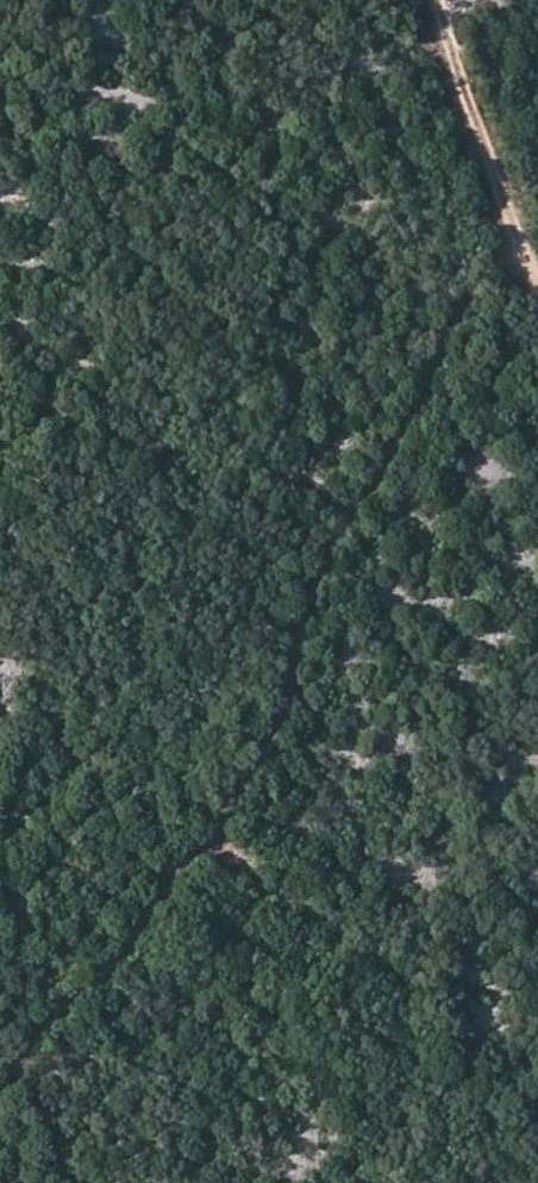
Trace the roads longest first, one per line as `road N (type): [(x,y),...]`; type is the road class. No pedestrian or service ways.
road 1 (track): [(433,0),(472,140),(537,258)]

